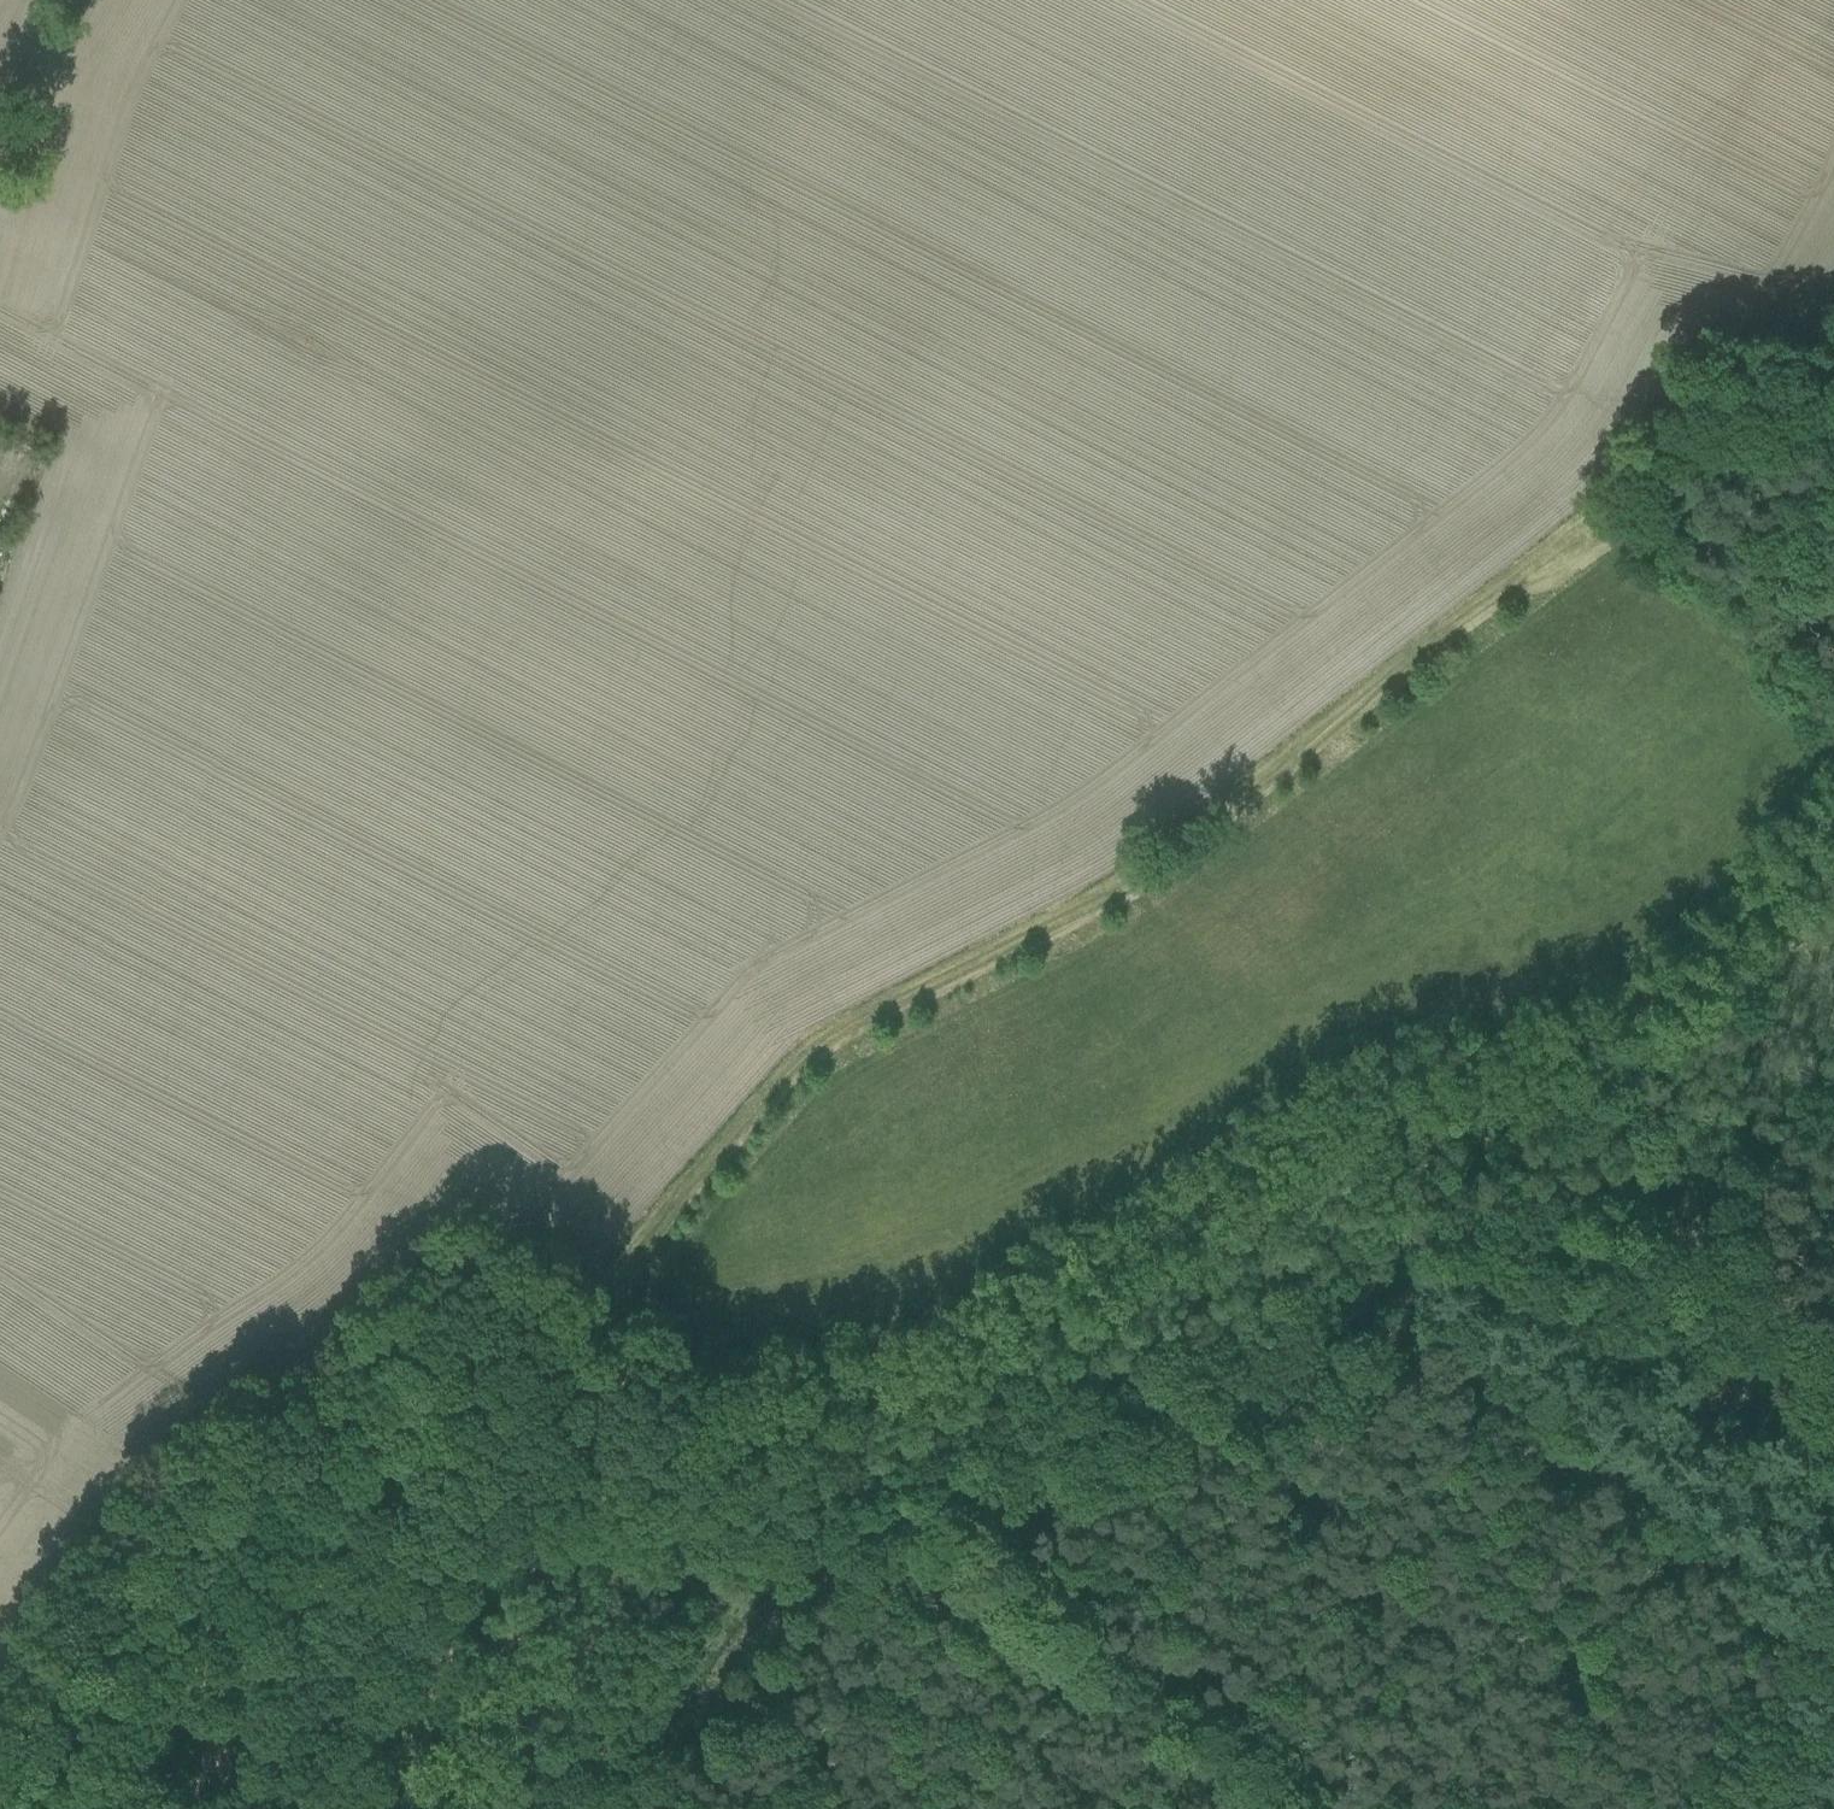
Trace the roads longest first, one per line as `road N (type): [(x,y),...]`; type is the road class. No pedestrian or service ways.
road 1 (track): [(1833,1565),(1818,1588),(1441,1292),(1016,1486),(828,1559),(715,1672),(616,1808)]
road 2 (track): [(448,1281),(161,1485),(119,1532),(0,1730)]

